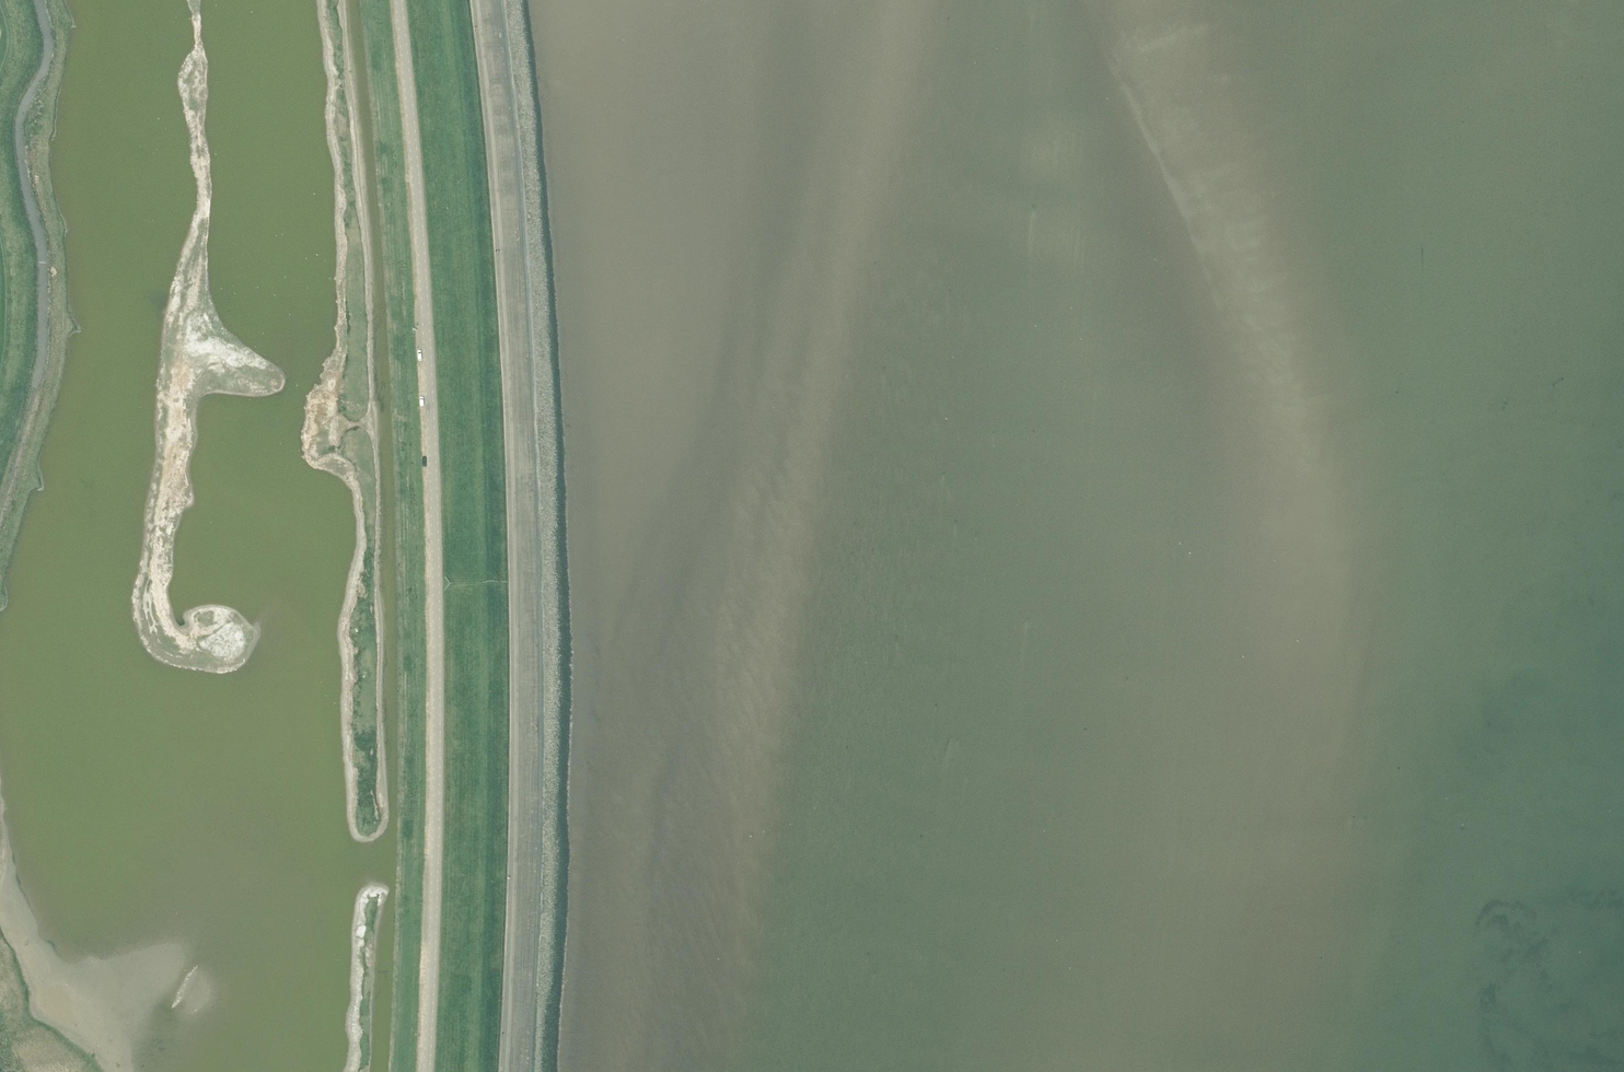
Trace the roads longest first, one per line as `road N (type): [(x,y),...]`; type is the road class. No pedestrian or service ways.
road 1 (tertiary): [(428,1071),(435,506),(399,0)]

